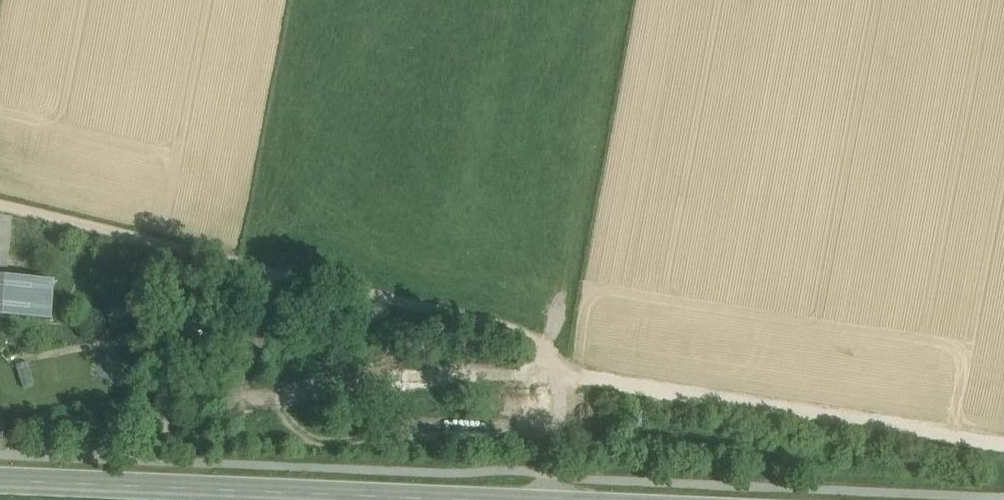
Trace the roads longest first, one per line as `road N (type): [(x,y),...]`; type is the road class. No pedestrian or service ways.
road 1 (track): [(553,499),(560,375),(534,335),(0,204)]
road 2 (tertiary): [(0,483),(473,499)]
road 3 (track): [(1003,447),(560,375)]

